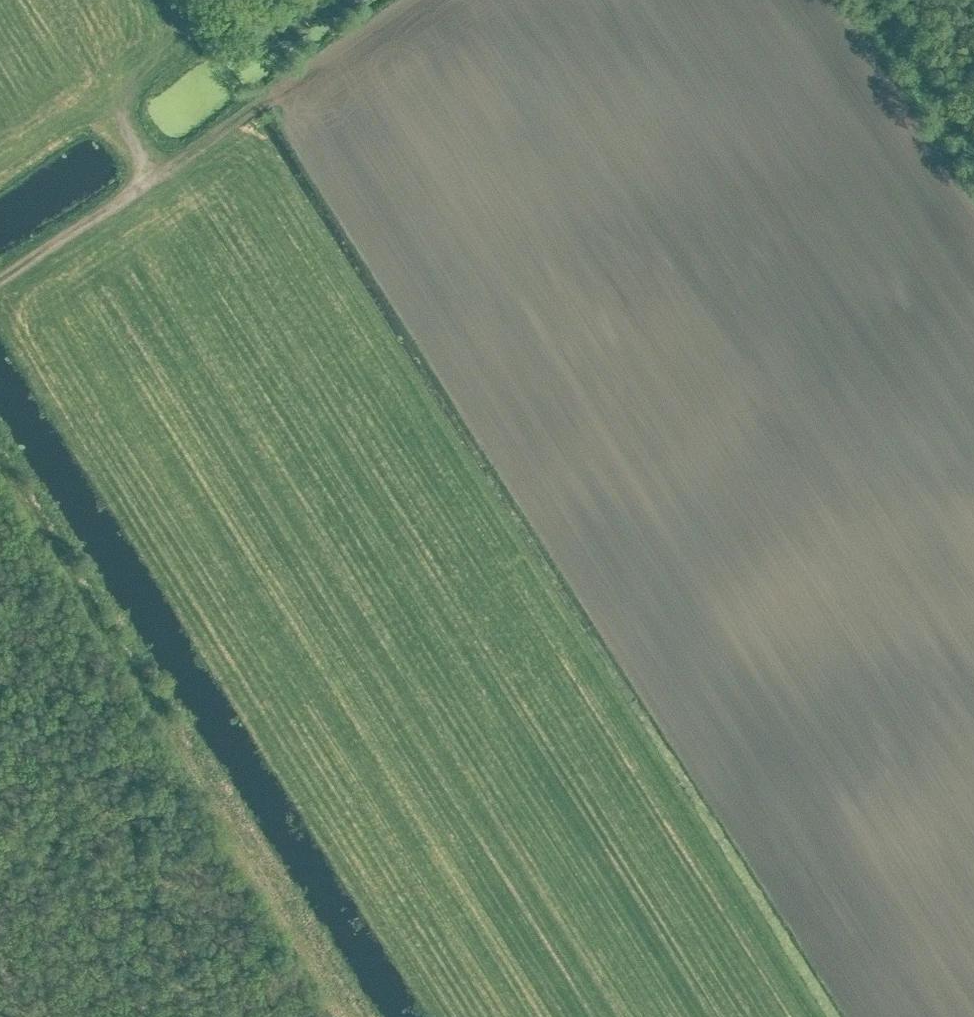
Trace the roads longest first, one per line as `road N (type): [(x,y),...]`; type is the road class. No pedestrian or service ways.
road 1 (track): [(0,272),(240,114)]
road 2 (track): [(0,505),(128,706)]

